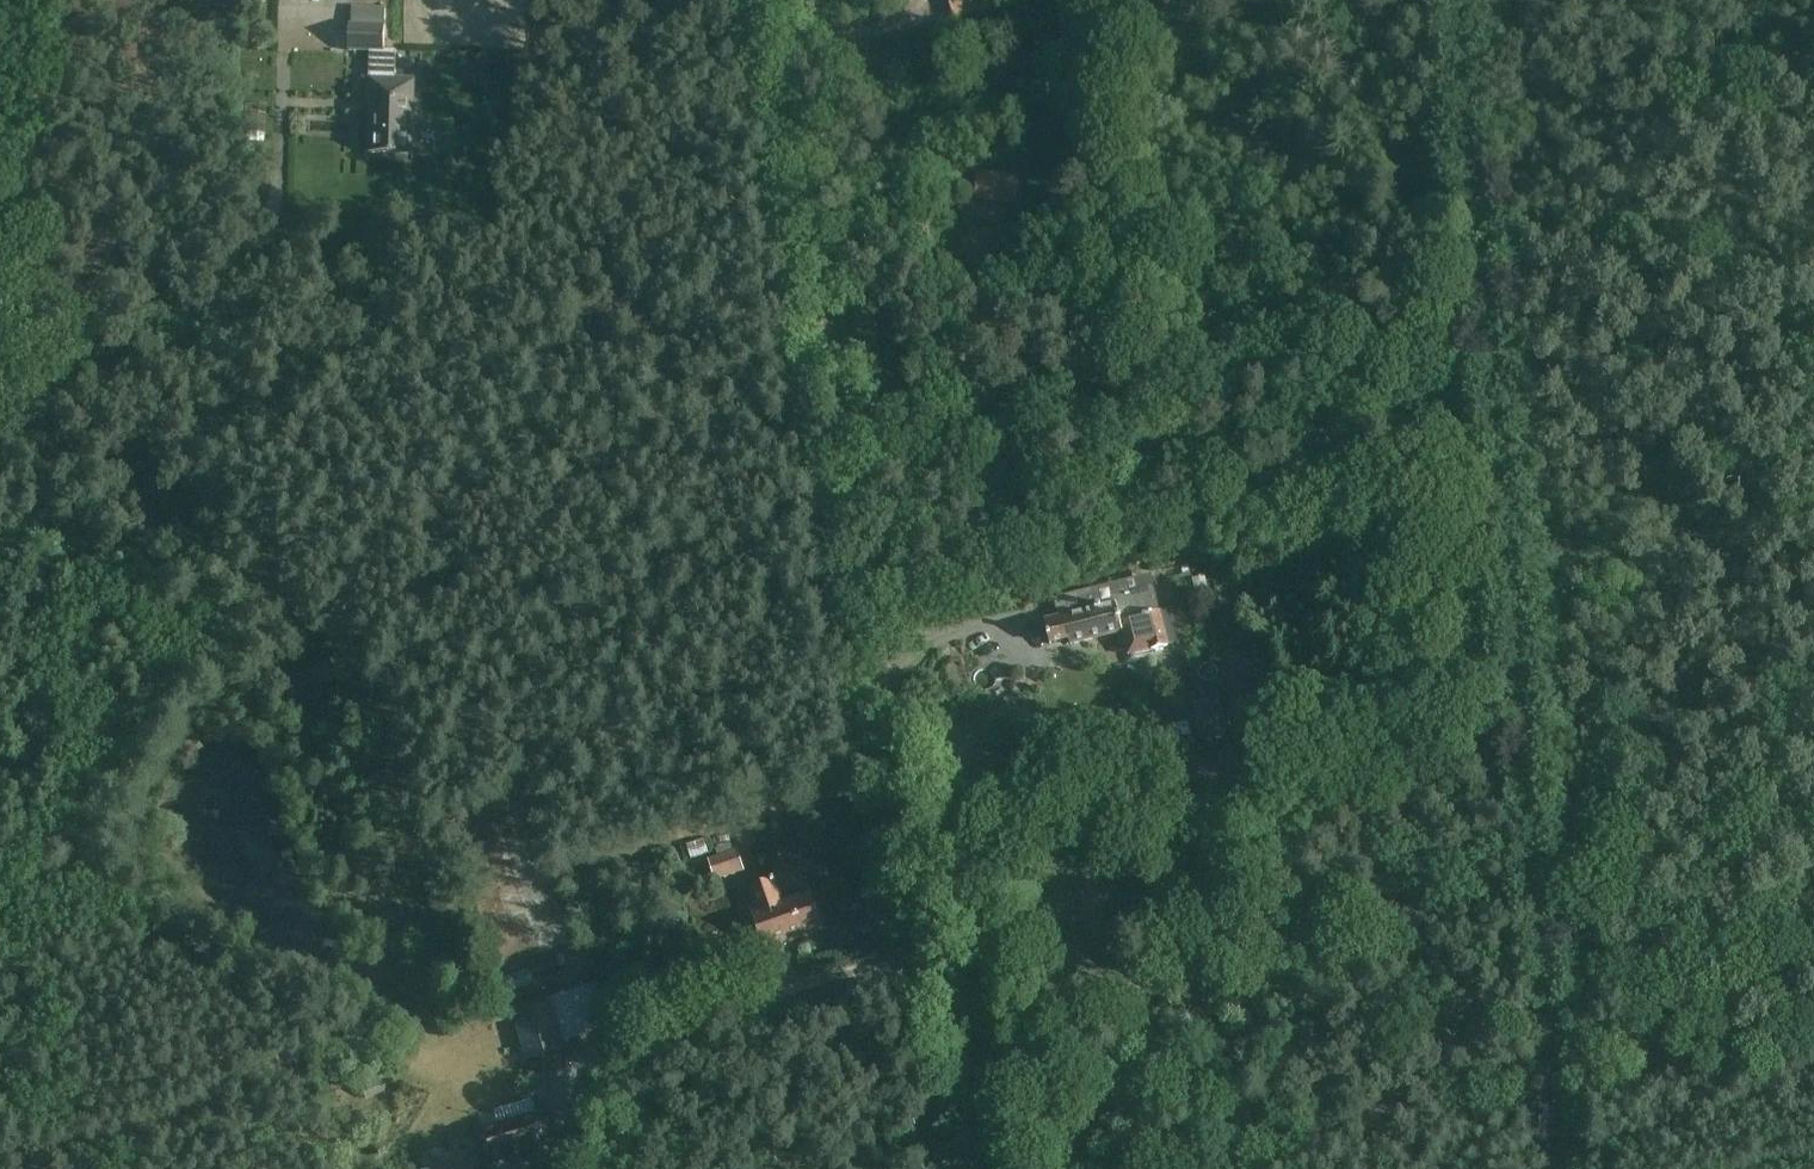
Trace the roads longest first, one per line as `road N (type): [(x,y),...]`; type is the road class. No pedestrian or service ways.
road 1 (residential): [(984,1168),(766,0)]

